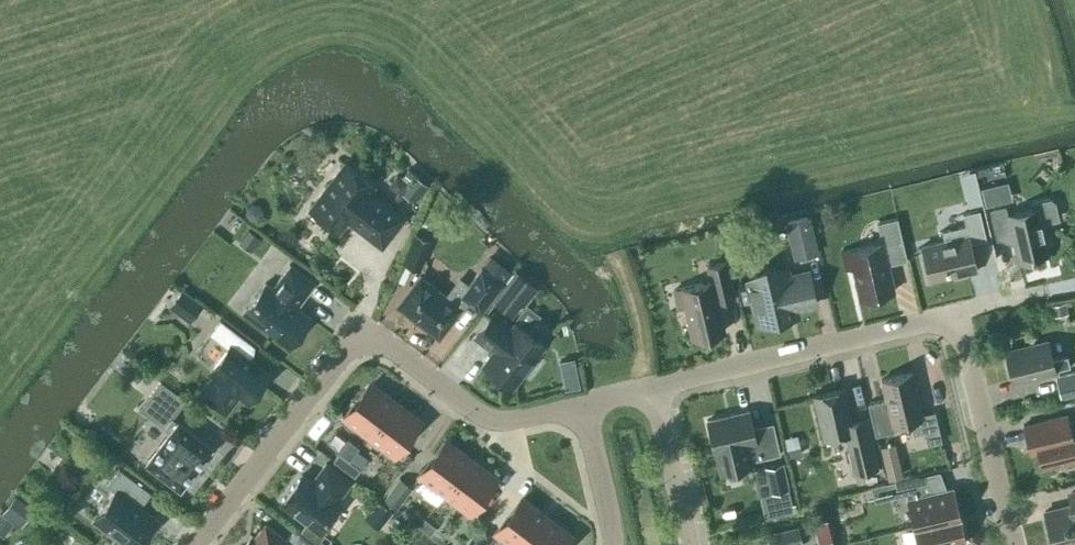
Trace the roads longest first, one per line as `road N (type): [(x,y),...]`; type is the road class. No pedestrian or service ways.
road 1 (residential): [(582,406),(493,421),(383,343),(363,341),(345,351),(198,544)]
road 2 (residential): [(959,315),(652,389)]
road 3 (residential): [(1013,544),(959,315)]
road 4 (residential): [(652,389),(689,544)]
road 5 (residential): [(611,544),(582,406)]

